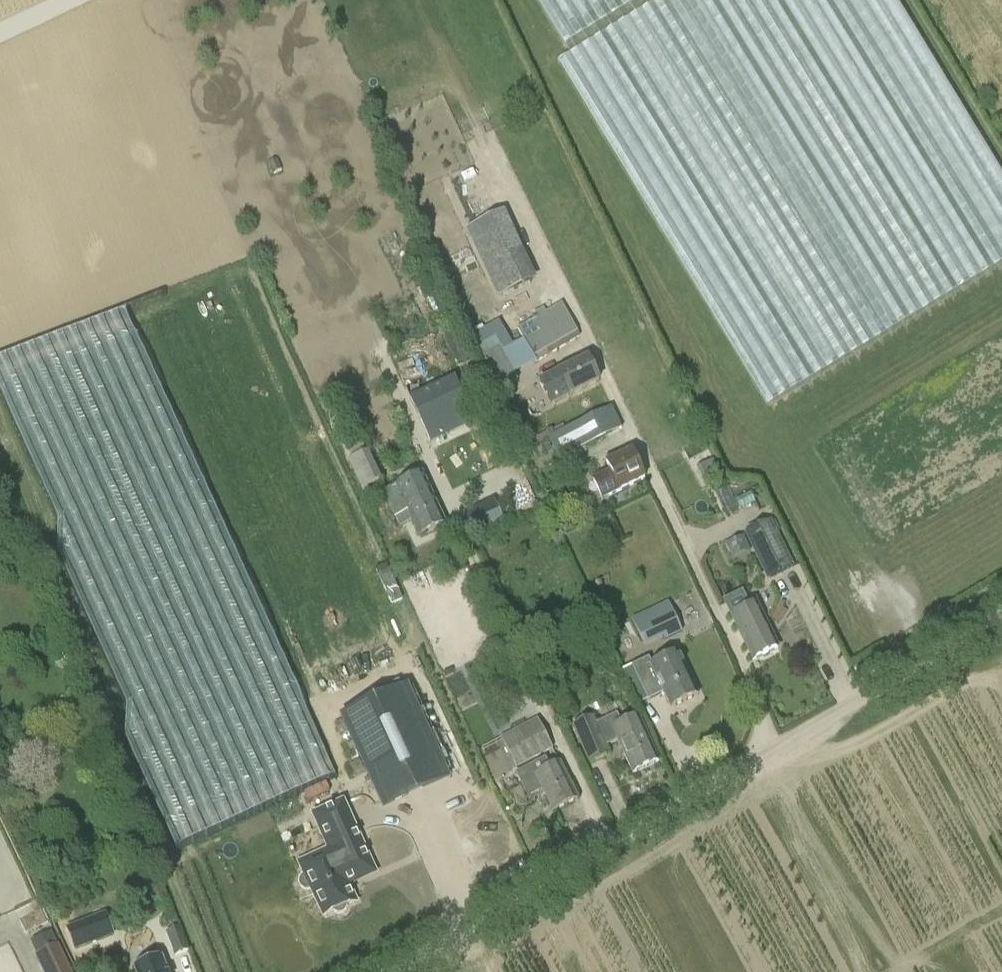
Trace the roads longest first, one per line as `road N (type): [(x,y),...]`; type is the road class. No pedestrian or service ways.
road 1 (unclassified): [(785,750),(509,171)]
road 2 (unclassified): [(418,971),(785,750)]
road 3 (unclassified): [(785,750),(1001,617)]

